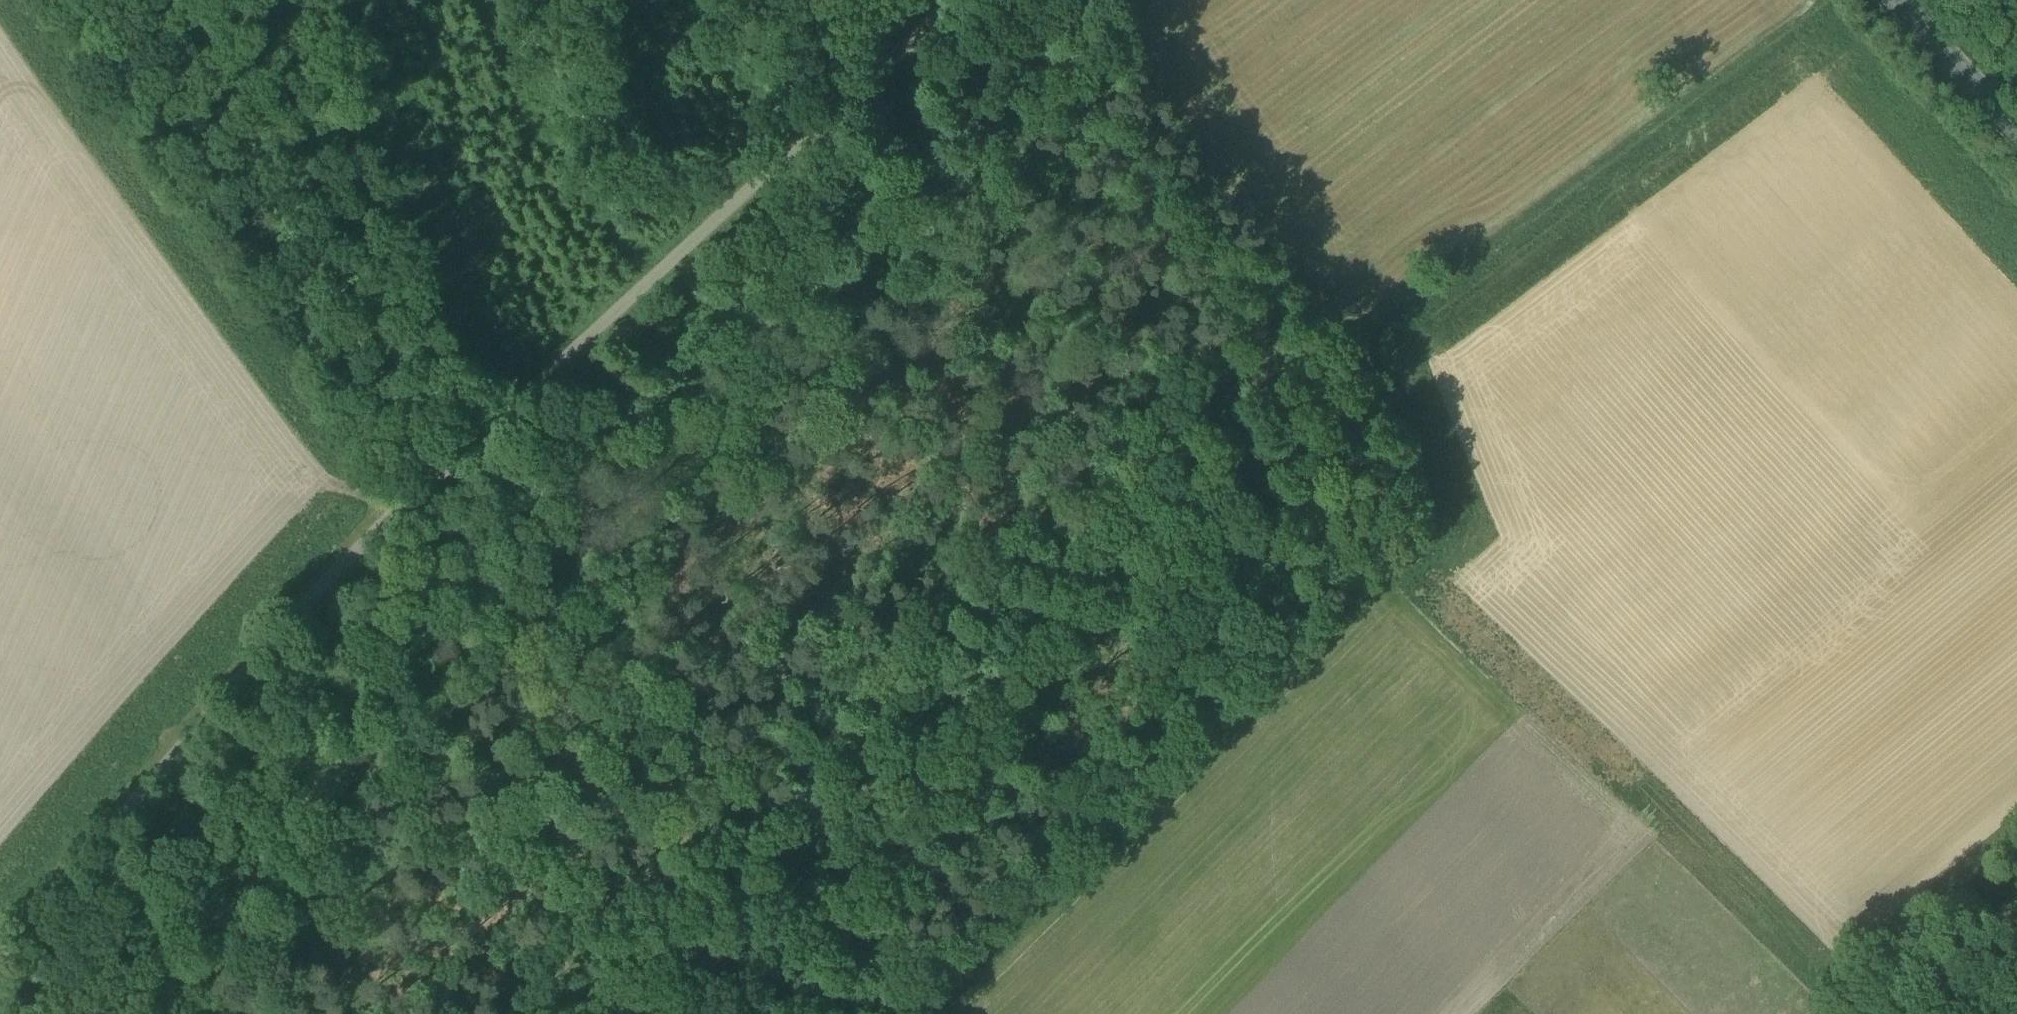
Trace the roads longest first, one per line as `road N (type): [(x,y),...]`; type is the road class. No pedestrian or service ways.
road 1 (unclassified): [(0,950),(56,870),(440,433),(937,0)]
road 2 (tertiary): [(2016,126),(1899,0)]

